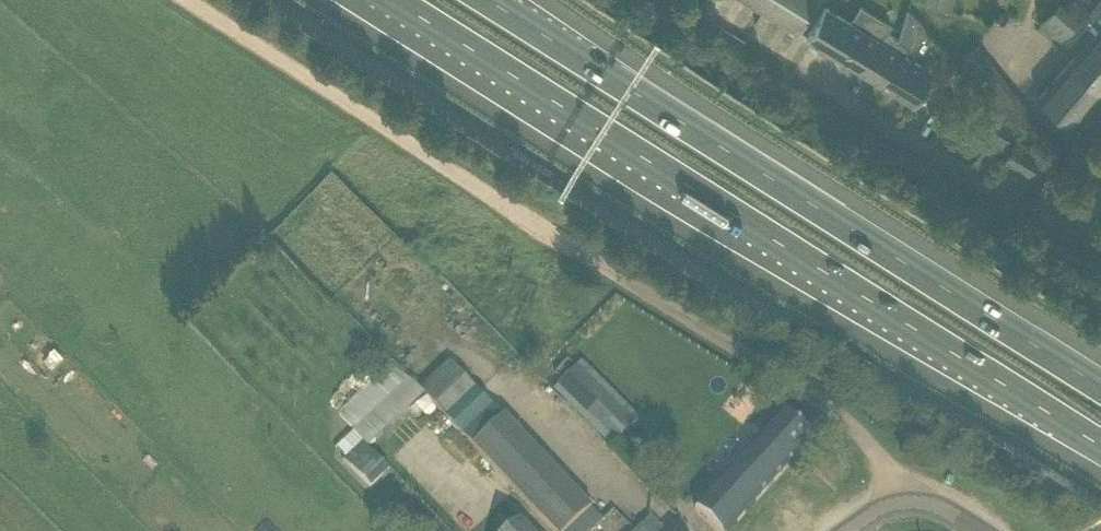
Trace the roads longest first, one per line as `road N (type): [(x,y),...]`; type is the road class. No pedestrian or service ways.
road 1 (track): [(910,501),(855,429),(196,0)]
road 2 (motorway): [(394,0),(1100,446)]
road 3 (motorway): [(1100,387),(487,0)]
road 4 (residential): [(1087,233),(1035,219),(711,24)]
road 5 (tertiary): [(847,530),(877,509),(910,501),(951,512),(982,530)]

